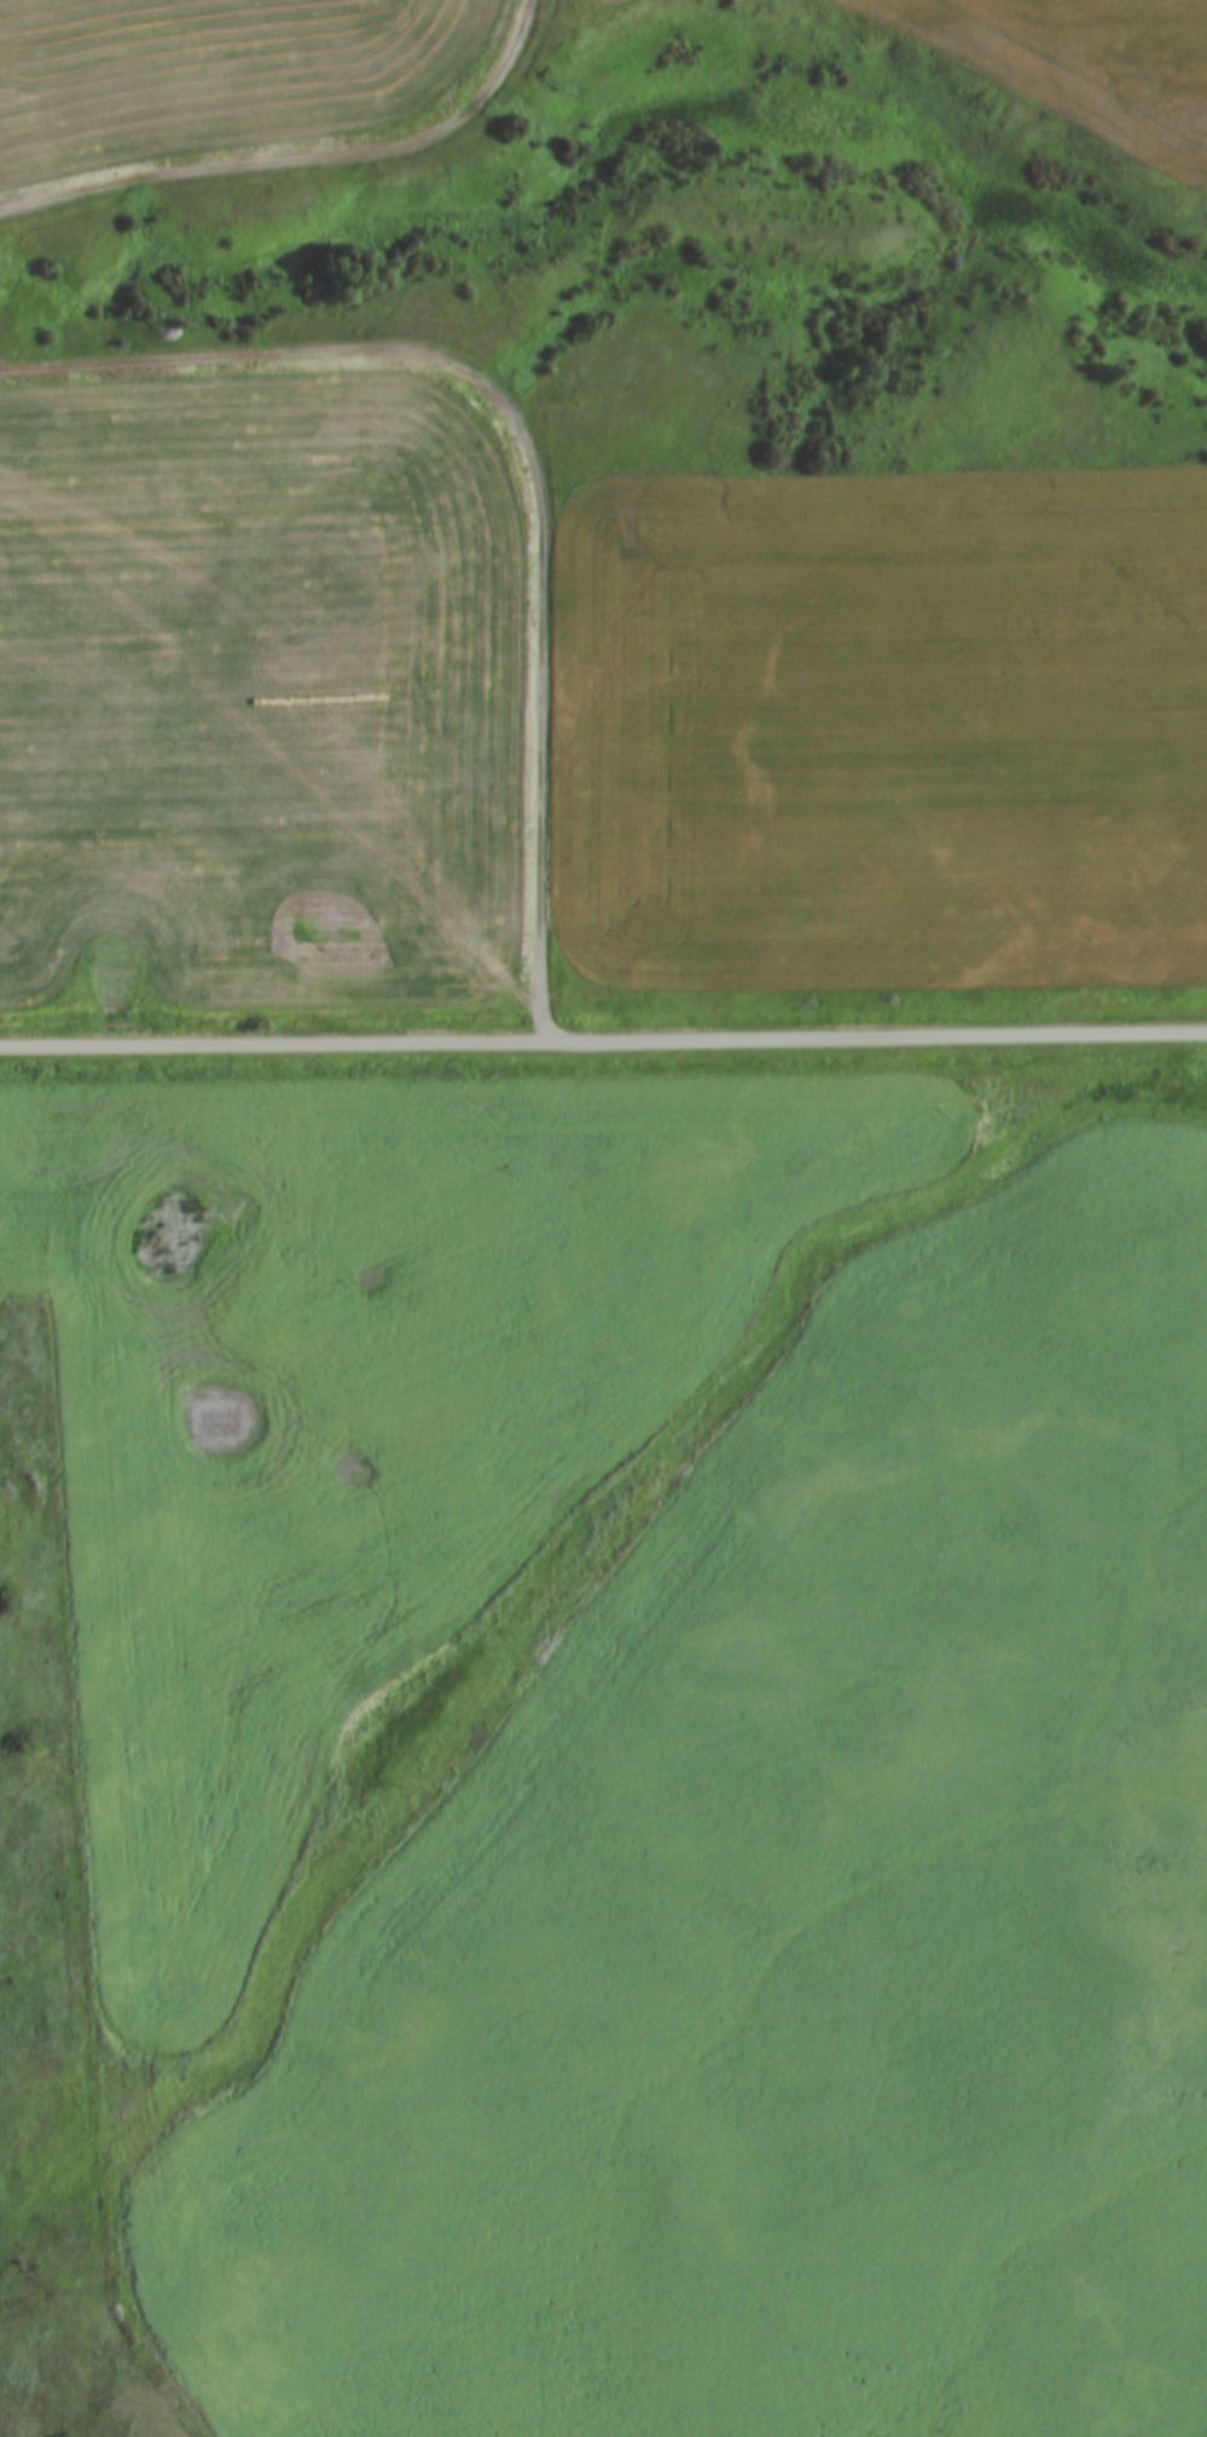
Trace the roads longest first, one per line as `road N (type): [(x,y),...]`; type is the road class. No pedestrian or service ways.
road 1 (residential): [(1206,1033),(0,1044)]
road 2 (track): [(549,1039),(535,489),(522,436),(492,391),(447,360),(393,346),(0,367)]
road 3 (track): [(0,213),(182,170),(426,137),(492,87),(531,0)]

